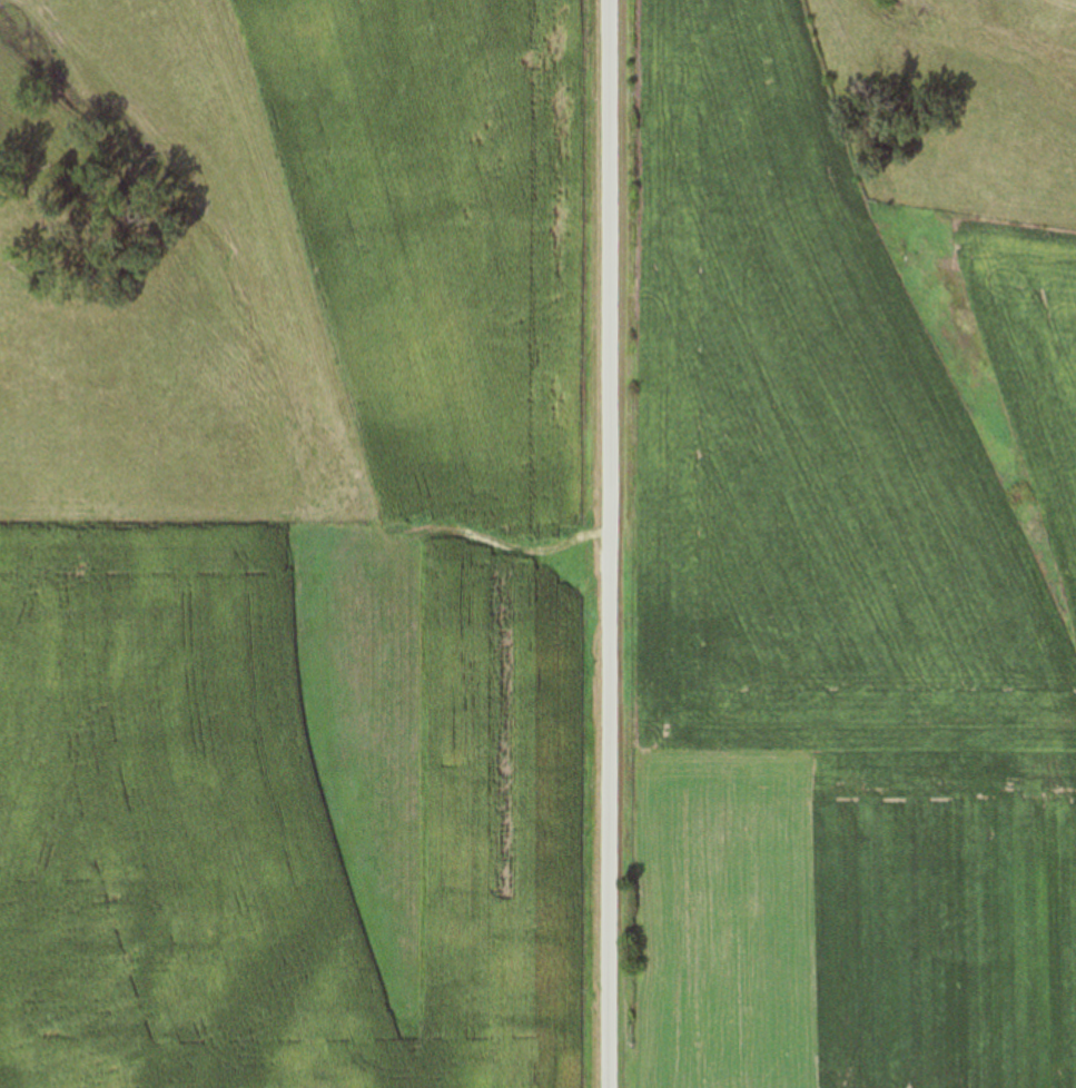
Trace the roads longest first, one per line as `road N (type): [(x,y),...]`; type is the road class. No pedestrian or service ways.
road 1 (residential): [(609,1087),(609,0)]

